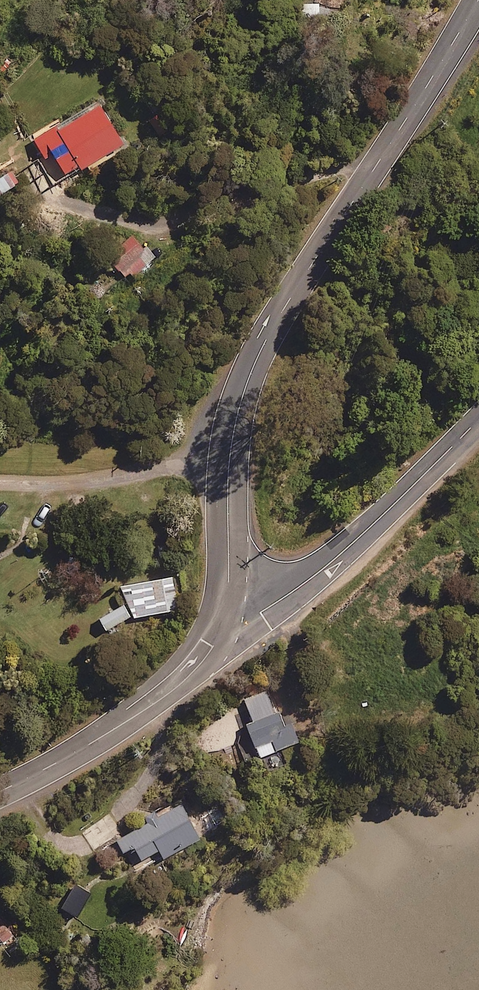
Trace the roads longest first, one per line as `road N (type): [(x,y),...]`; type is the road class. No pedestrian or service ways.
road 1 (secondary): [(222,622),(230,571),(229,454),(247,379),(277,319),(478,0)]
road 2 (residential): [(222,622),(258,613),(326,566),(478,421)]
road 3 (secondary): [(0,791),(180,685),(222,622)]

